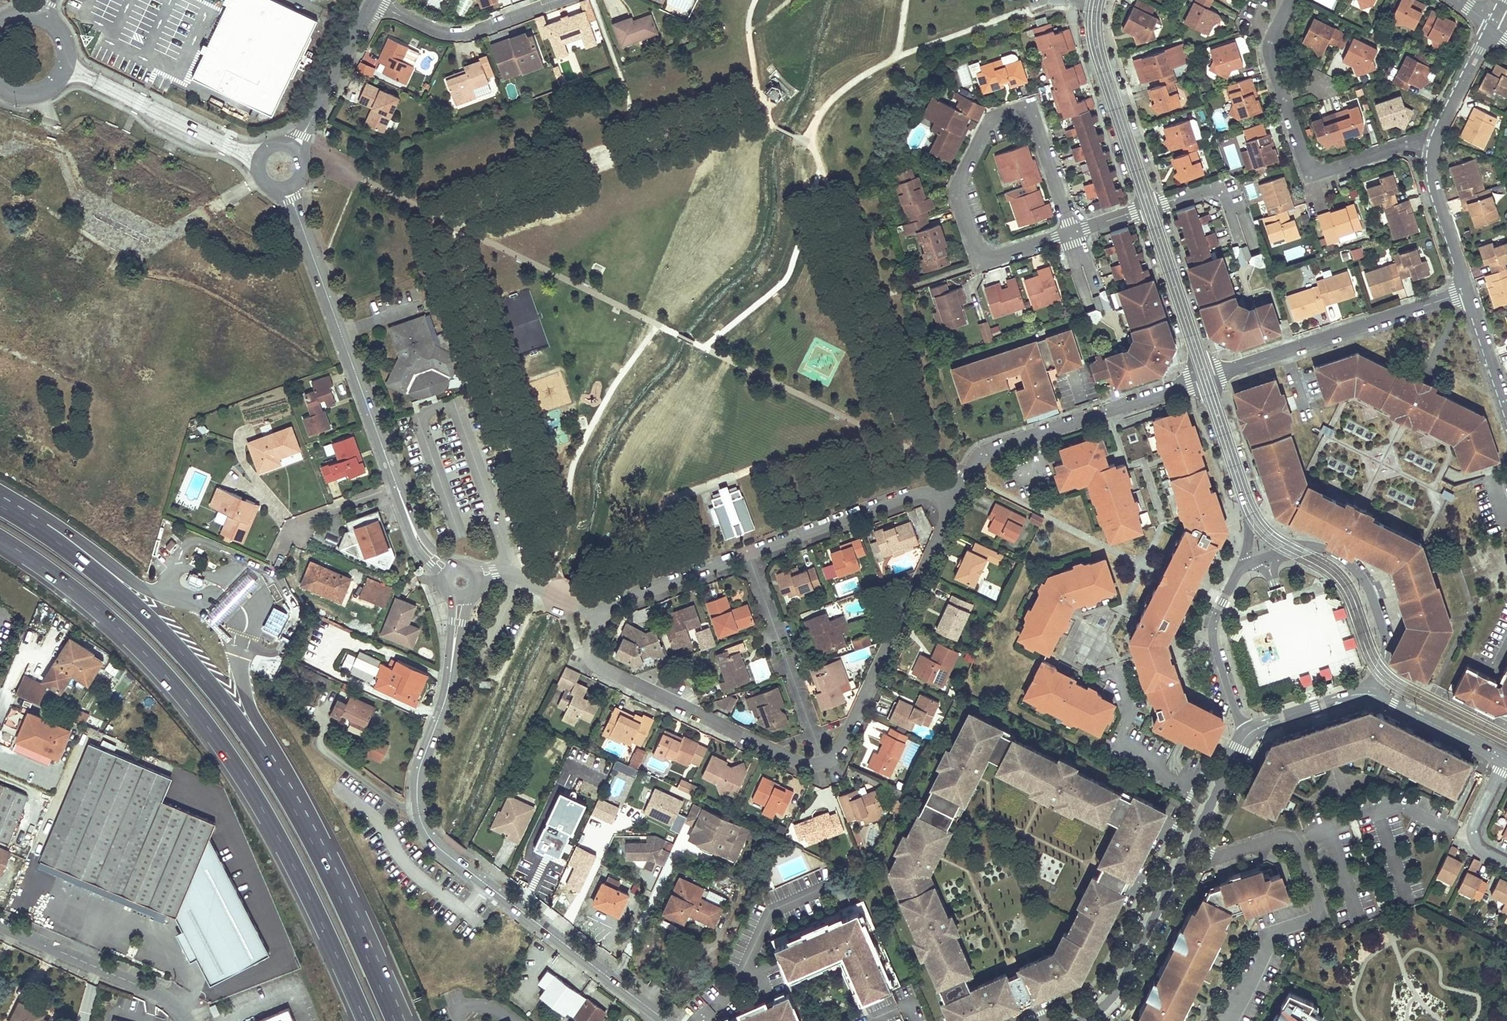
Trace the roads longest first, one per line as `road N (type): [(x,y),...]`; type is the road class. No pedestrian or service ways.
road 1 (trunk): [(395,1020),(311,837),(243,726),(134,601),(0,505)]
road 2 (trunk): [(0,536),(141,645),(187,700),(288,855),(366,1020)]
road 3 (residential): [(451,674),(418,770),(418,810),(430,837),(658,1020)]
road 4 (residential): [(1071,232),(1036,124),(1011,113),(994,118),(958,185),(971,240),(1004,254),(1055,237)]
road 5 (tertiary): [(1078,1020),(1118,986),(1248,733)]
road 6 (residential): [(287,188),(403,501)]
road 7 (residential): [(1290,0),(1270,58),(1312,169),(1325,172),(1406,143),(1432,145)]
road 8 (residential): [(955,494),(845,740),(822,760)]
road 9 (residential): [(822,760),(792,760),(599,668),(590,649),(605,619)]
road 10 (residential): [(1201,380),(990,448),(971,462),(955,494)]
road 11 (residential): [(1467,292),(1209,377)]
road 12 (residential): [(748,554),(822,760)]
road 13 (residential): [(955,494),(912,493),(748,554)]
road 14 (residential): [(1091,0),(1093,51),(1145,209)]
road 15 (residential): [(260,161),(64,69)]
road 16 (residential): [(1152,207),(1101,50),(1099,0)]
road 17 (residential): [(188,1020),(151,987),(0,924)]
road 18 (residential): [(1369,693),(1385,642),(1371,592),(1336,553),(1295,547)]
road 19 (residential): [(1295,547),(1255,513),(1209,377)]
road 20 (residential): [(1201,380),(1244,509),(1244,564)]
road 21 (residential): [(560,0),(460,34),(382,0)]
road 22 (residential): [(1244,564),(1213,630),(1248,733)]
road 23 (residential): [(1145,209),(1201,380)]
road 24 (residential): [(1209,377),(1152,207)]
road 25 (residential): [(296,148),(374,0)]
road 26 (residential): [(748,554),(613,603),(605,619)]
road 27 (tertiary): [(1369,693),(1506,760)]
road 28 (residential): [(1467,292),(1433,188),(1432,145)]
road 29 (residential): [(605,619),(519,577),(477,579)]
road 30 (residential): [(1432,145),(1490,22)]
road 31 (tertiary): [(1248,733),(1369,693)]
road 32 (residential): [(1506,862),(1485,851),(1475,827),(1506,760)]
road 33 (residential): [(1506,408),(1467,292)]

